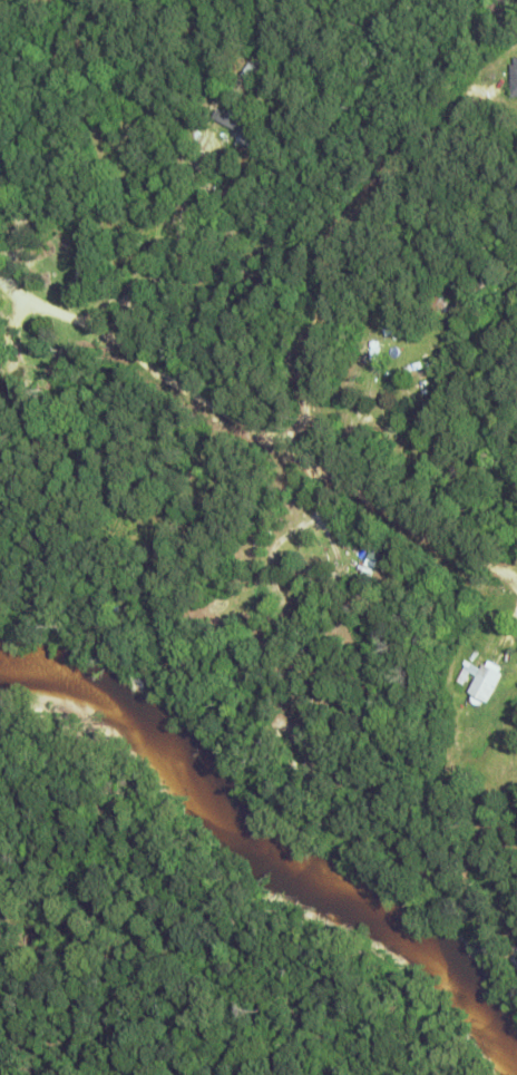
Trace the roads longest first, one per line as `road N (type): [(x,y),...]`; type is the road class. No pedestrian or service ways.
road 1 (residential): [(0,281),(516,580)]

